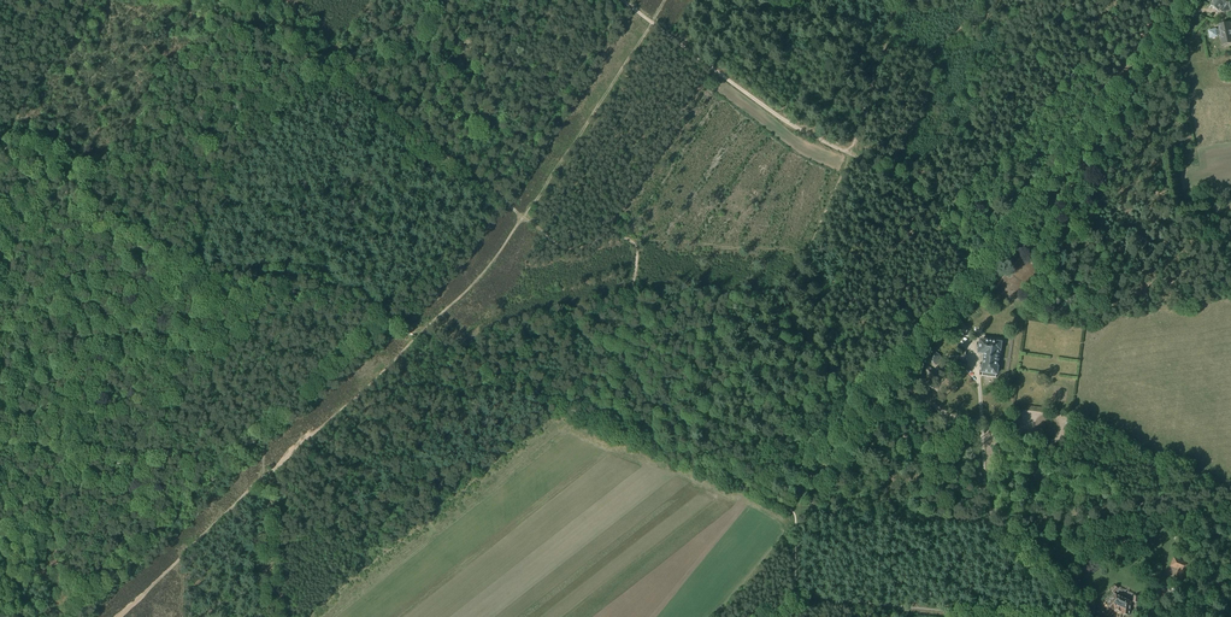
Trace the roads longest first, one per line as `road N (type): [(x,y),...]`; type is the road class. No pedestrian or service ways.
road 1 (track): [(0,142),(179,256),(319,282),(796,507),(801,591),(809,600),(991,616)]
road 2 (track): [(667,0),(489,267),(116,616)]
road 3 (track): [(1003,532),(874,401),(979,270)]
road 4 (track): [(272,616),(262,451),(307,395),(392,324)]
road 5 (track): [(979,270),(1191,0)]
road 6 (track): [(851,152),(795,129),(622,0)]
road 7 (track): [(979,270),(938,212),(851,152)]
road 8 (track): [(859,132),(893,0)]

